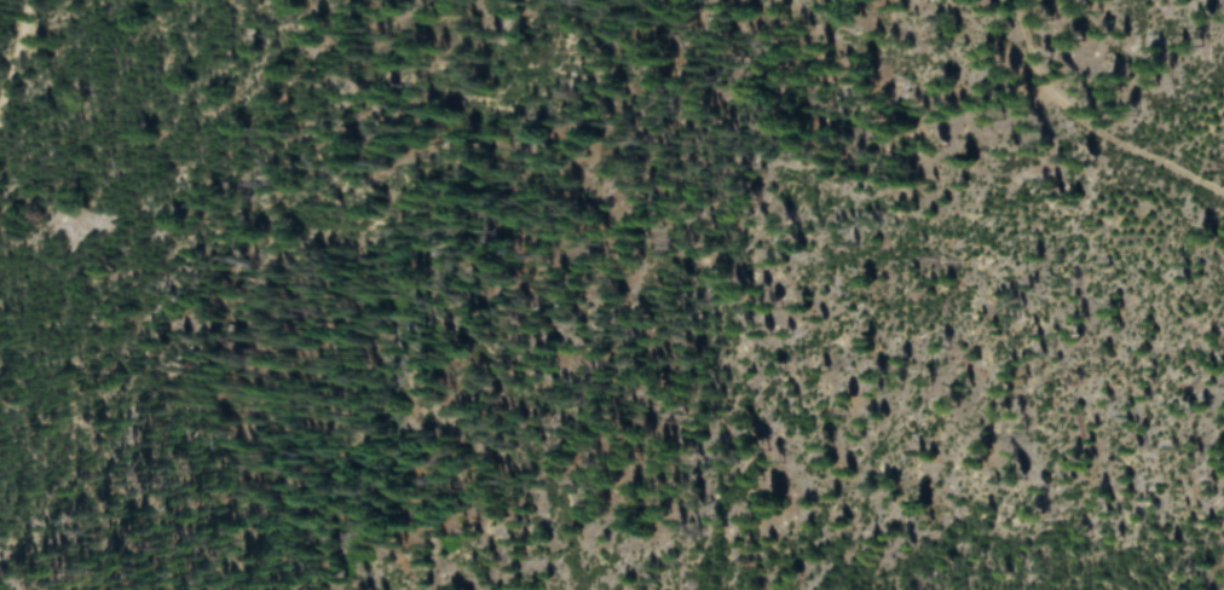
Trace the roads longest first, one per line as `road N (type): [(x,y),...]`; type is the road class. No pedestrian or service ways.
road 1 (track): [(0,210),(67,0)]

